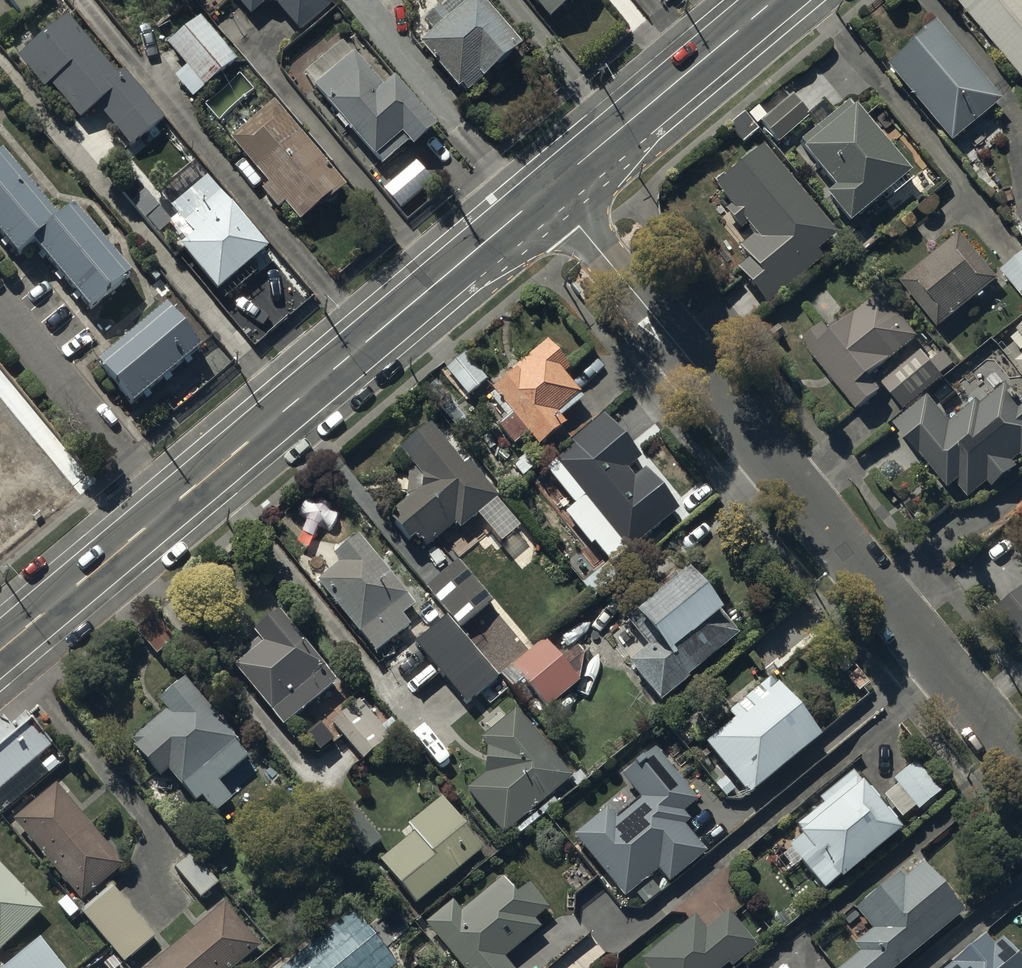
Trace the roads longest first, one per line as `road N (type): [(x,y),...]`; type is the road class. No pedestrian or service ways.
road 1 (residential): [(549,190),(1021,760)]
road 2 (tertiary): [(549,190),(168,509)]
road 3 (tertiary): [(772,0),(549,190)]
road 4 (tertiary): [(168,509),(0,651)]
road 5 (residential): [(168,509),(62,383)]

